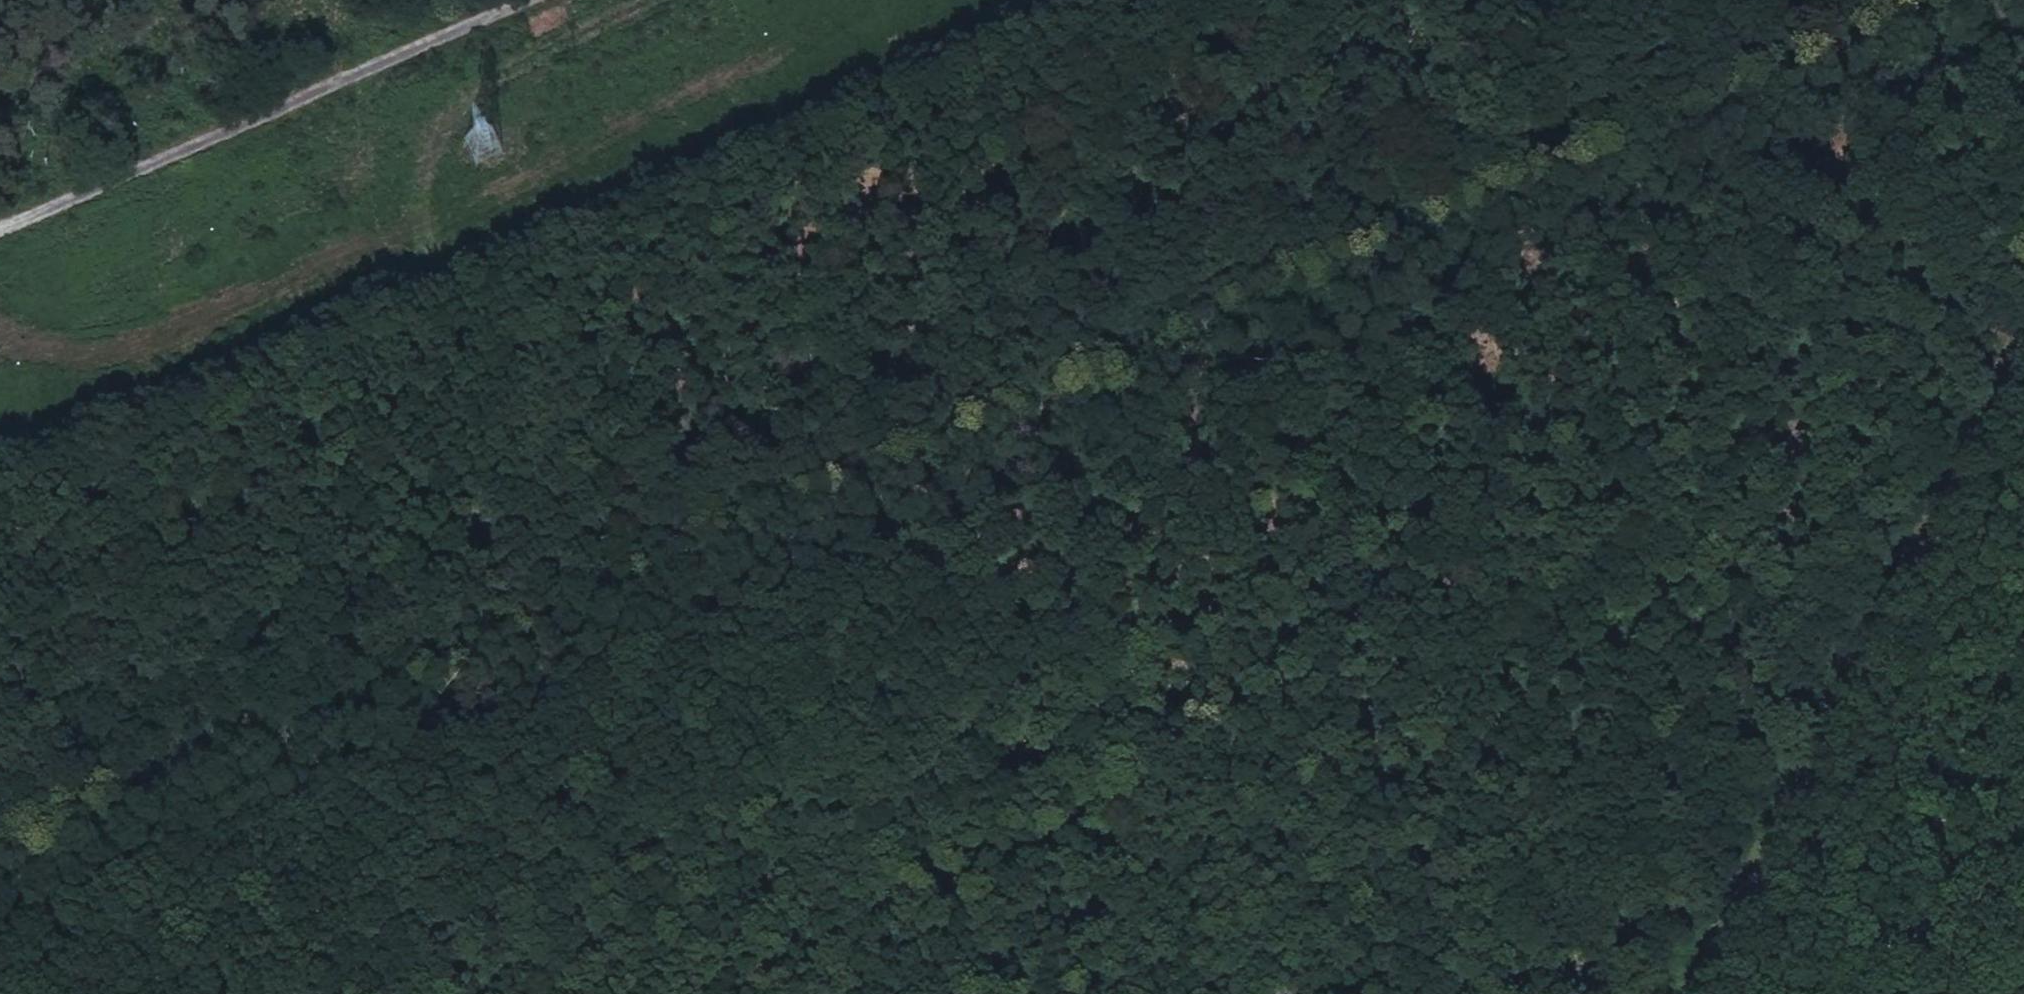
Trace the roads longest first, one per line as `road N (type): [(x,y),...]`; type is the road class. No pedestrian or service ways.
road 1 (track): [(524,0),(0,229)]

